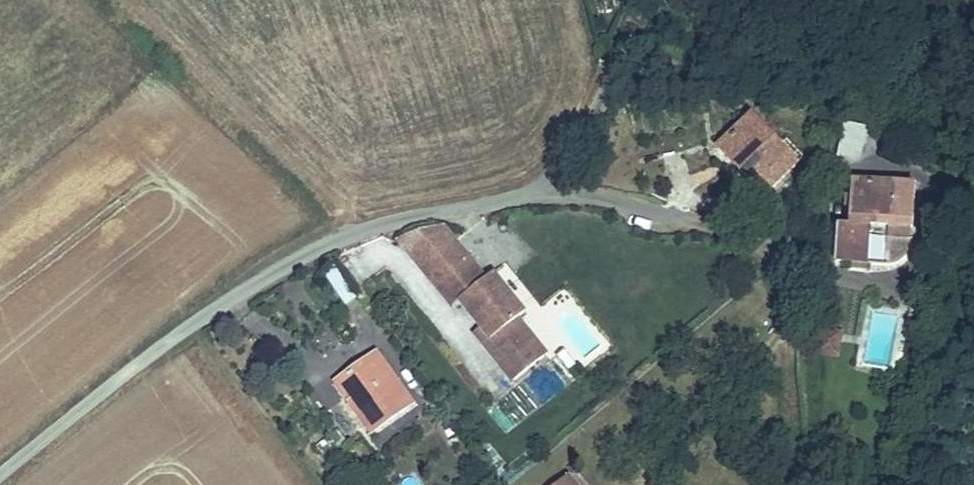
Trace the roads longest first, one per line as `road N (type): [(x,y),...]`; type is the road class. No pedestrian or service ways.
road 1 (residential): [(0,471),(118,375),(230,297),(336,238),(546,190)]
road 2 (residential): [(546,190),(590,192),(685,216),(761,244)]
road 3 (residential): [(546,190),(621,68),(642,0)]

